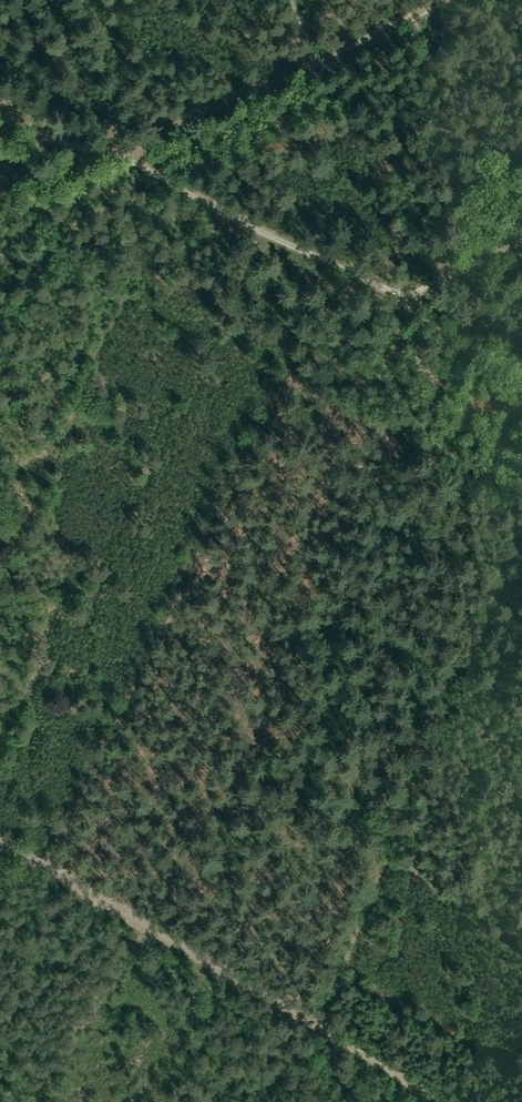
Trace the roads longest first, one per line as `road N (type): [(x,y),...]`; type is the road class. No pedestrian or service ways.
road 1 (track): [(521,511),(320,1032)]
road 2 (track): [(320,1032),(0,840)]
road 3 (track): [(294,0),(317,60),(376,125),(426,146),(521,151)]
road 4 (track): [(390,297),(521,369)]
road 5 (track): [(521,243),(396,300)]

